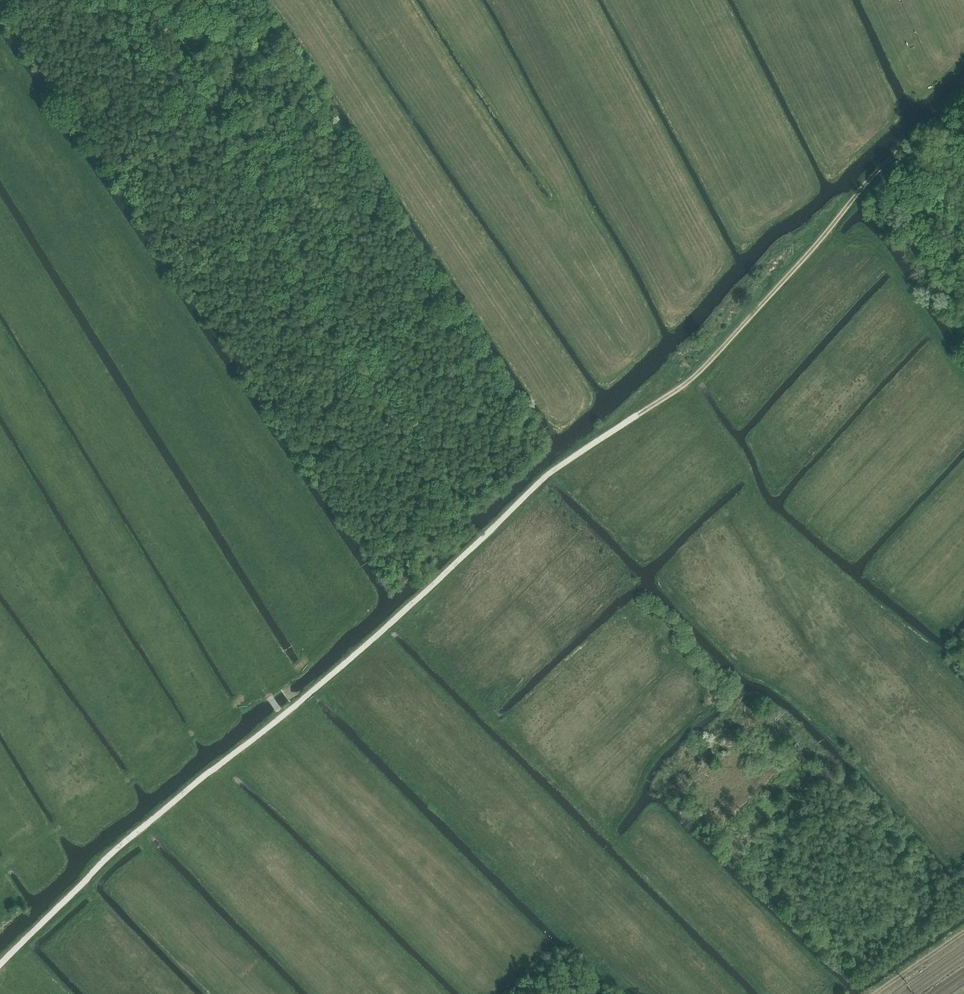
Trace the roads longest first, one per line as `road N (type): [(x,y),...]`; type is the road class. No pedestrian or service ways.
road 1 (track): [(0,966),(97,865),(360,650),(552,468),(700,372),(898,148),(963,88)]

